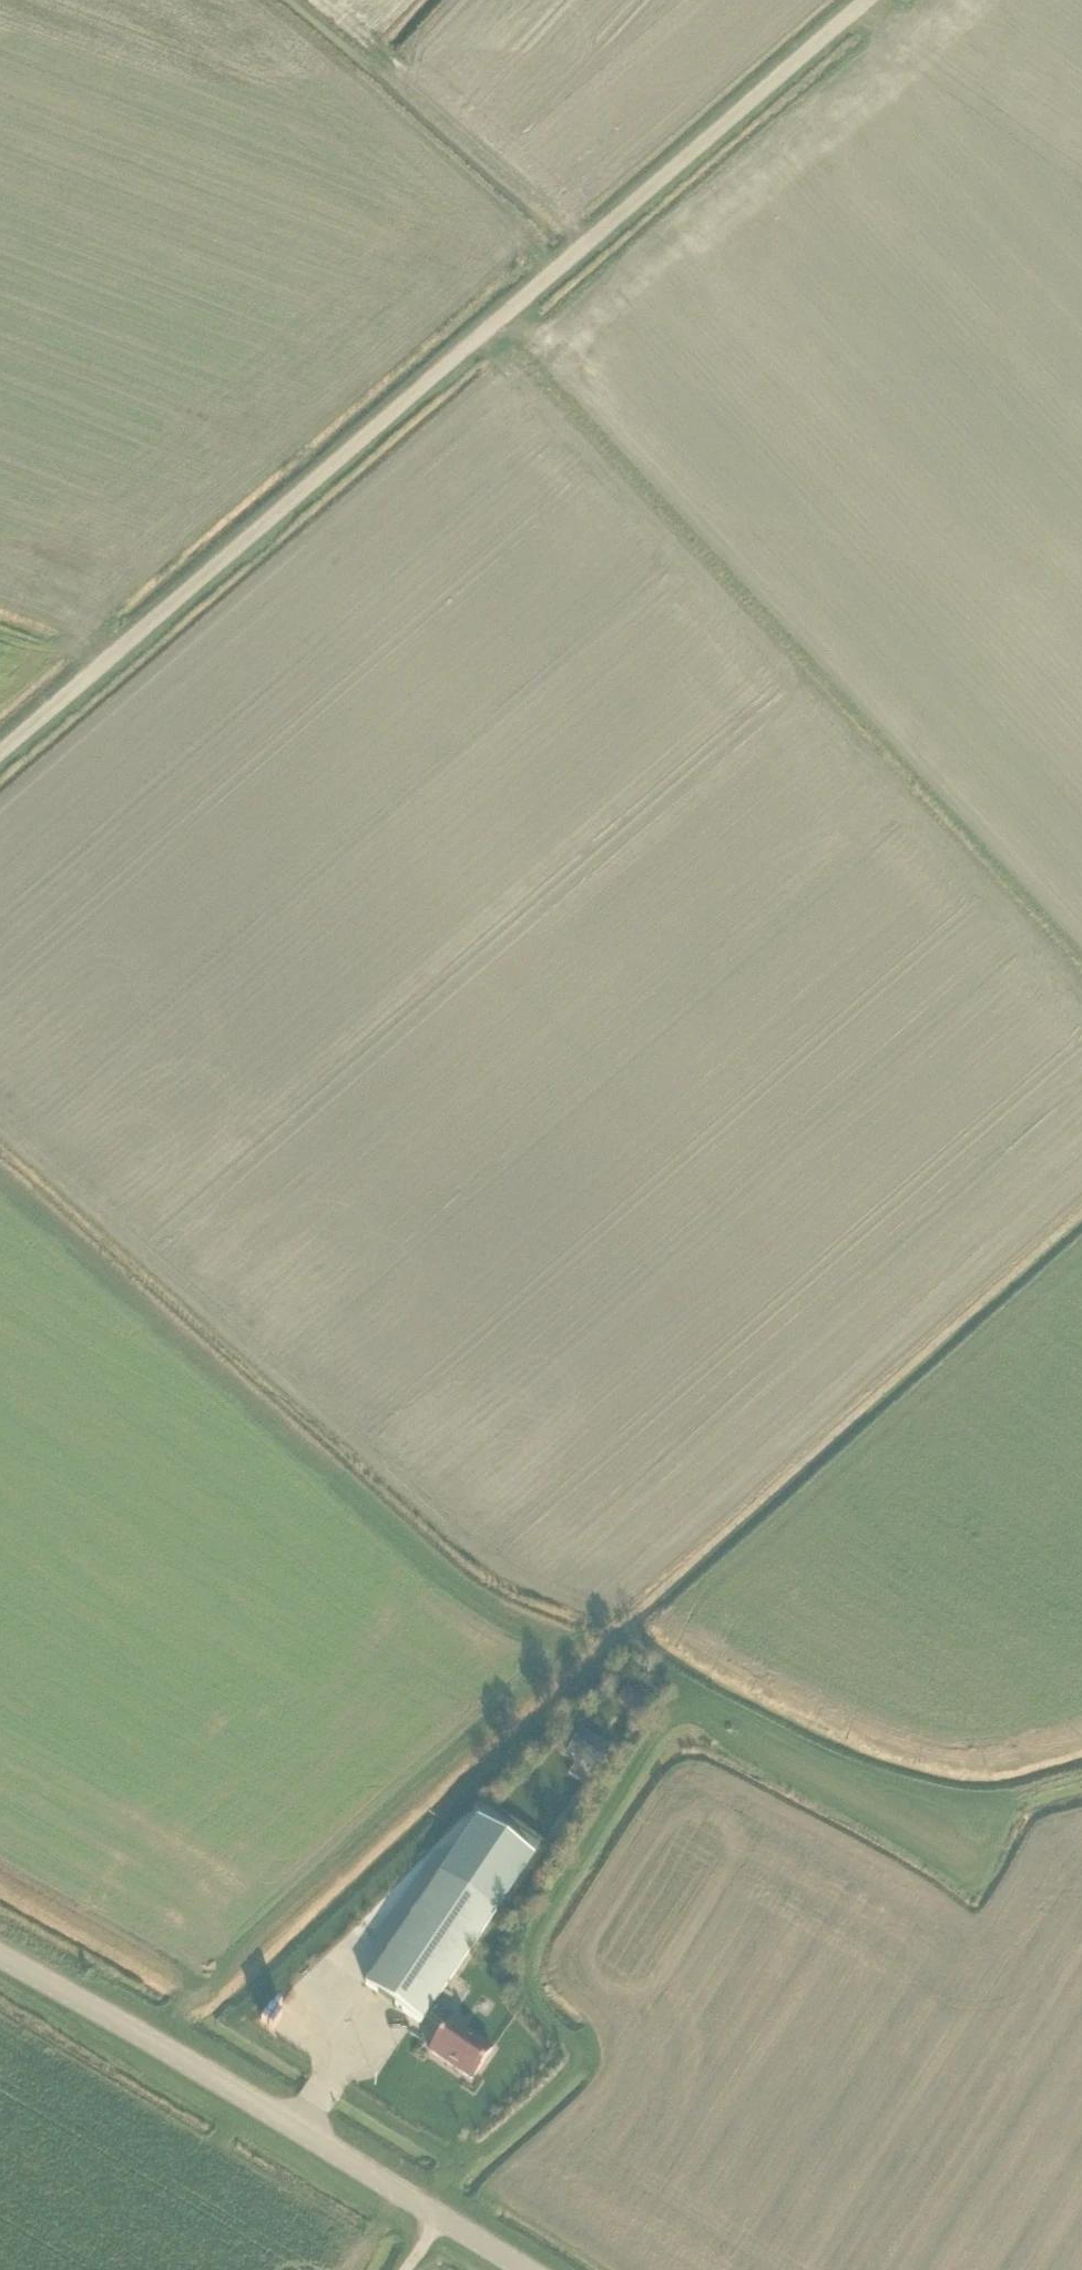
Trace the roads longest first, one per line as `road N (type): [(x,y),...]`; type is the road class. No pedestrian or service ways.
road 1 (unclassified): [(0,755),(866,0)]
road 2 (track): [(426,2209),(579,2065),(573,2044),(533,1994),(536,1939),(676,1714),(714,1706),(883,1784),(935,1798),(979,1803),(1081,1775)]
road 3 (tertiary): [(525,2269),(0,1957)]

